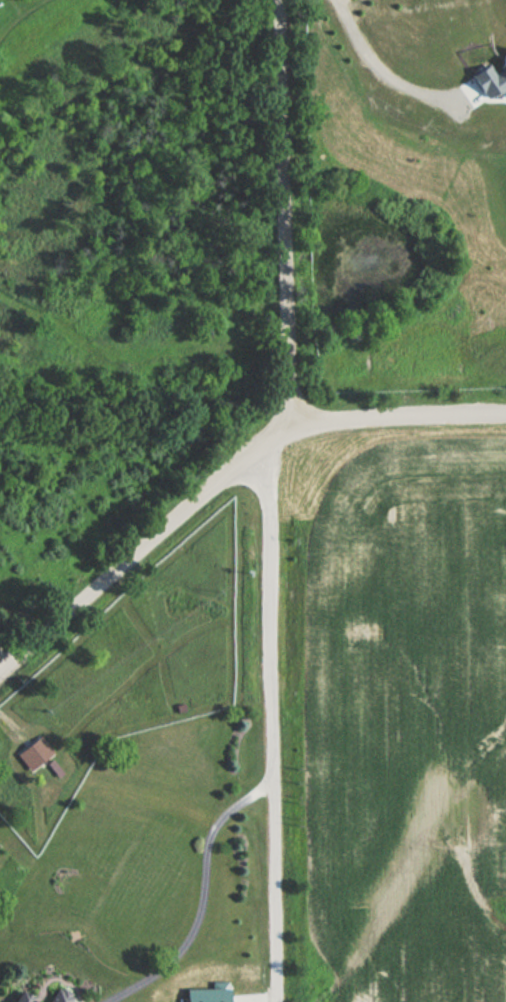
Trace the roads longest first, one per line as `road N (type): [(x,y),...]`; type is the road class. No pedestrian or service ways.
road 1 (residential): [(505,411),(330,418),(287,430),(0,678)]
road 2 (residential): [(270,441),(278,1001)]
road 3 (residential): [(287,430),(277,0)]

